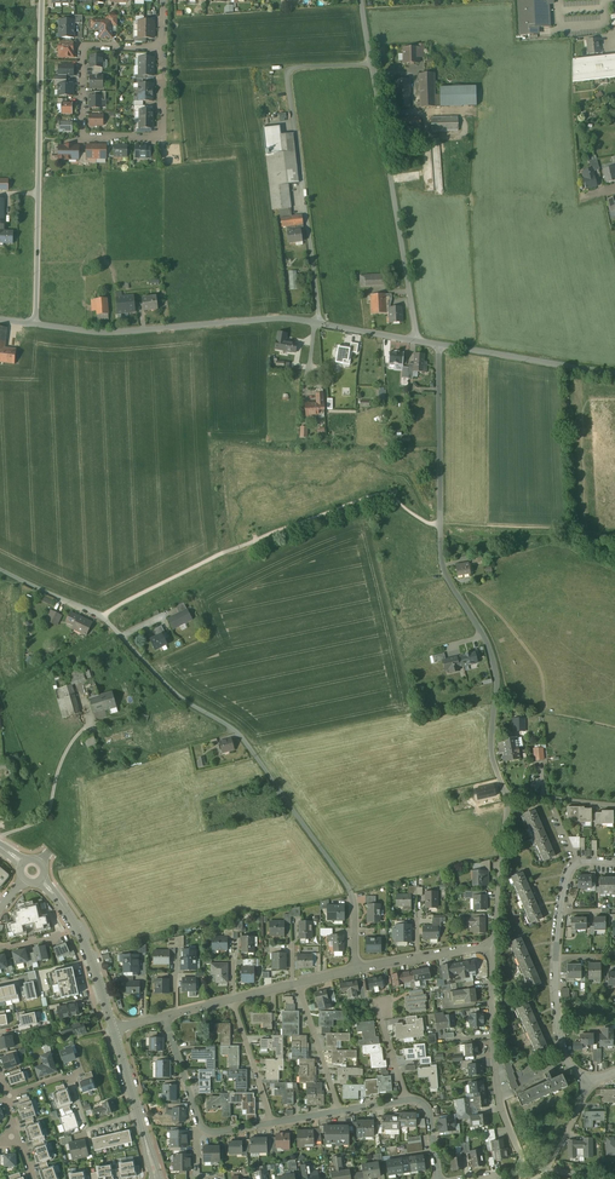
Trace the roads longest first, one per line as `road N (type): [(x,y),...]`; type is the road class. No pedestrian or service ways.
road 1 (residential): [(440,346),(441,562),(484,638),(497,678),(491,747),(506,795),(494,946)]
road 2 (residential): [(0,570),(103,617),(179,697),(242,738),(350,891),(356,970)]
road 3 (residential): [(371,68),(289,73),(321,325)]
road 4 (residential): [(35,324),(42,0)]
road 5 (residential): [(35,324),(99,332),(272,319),(321,325)]
road 6 (residential): [(417,342),(371,68)]
road 7 (residential): [(494,946),(494,1068),(521,1159),(514,1171),(474,1178)]
road 8 (residential): [(614,864),(572,869),(561,912),(559,1032),(567,1062),(588,1082)]
road 9 (residential): [(162,47),(162,137),(82,139),(83,47)]
road 10 (residential): [(163,1016),(203,1129),(273,1124)]
road 11 (residential): [(440,346),(614,373)]
road 12 (tertiary): [(41,879),(82,936),(114,1030)]
road 13 (tertiary): [(114,1030),(157,1178)]
road 14 (residential): [(356,970),(494,946)]
road 15 (residential): [(297,984),(340,1112)]
road 16 (residential): [(233,1000),(273,1124)]

